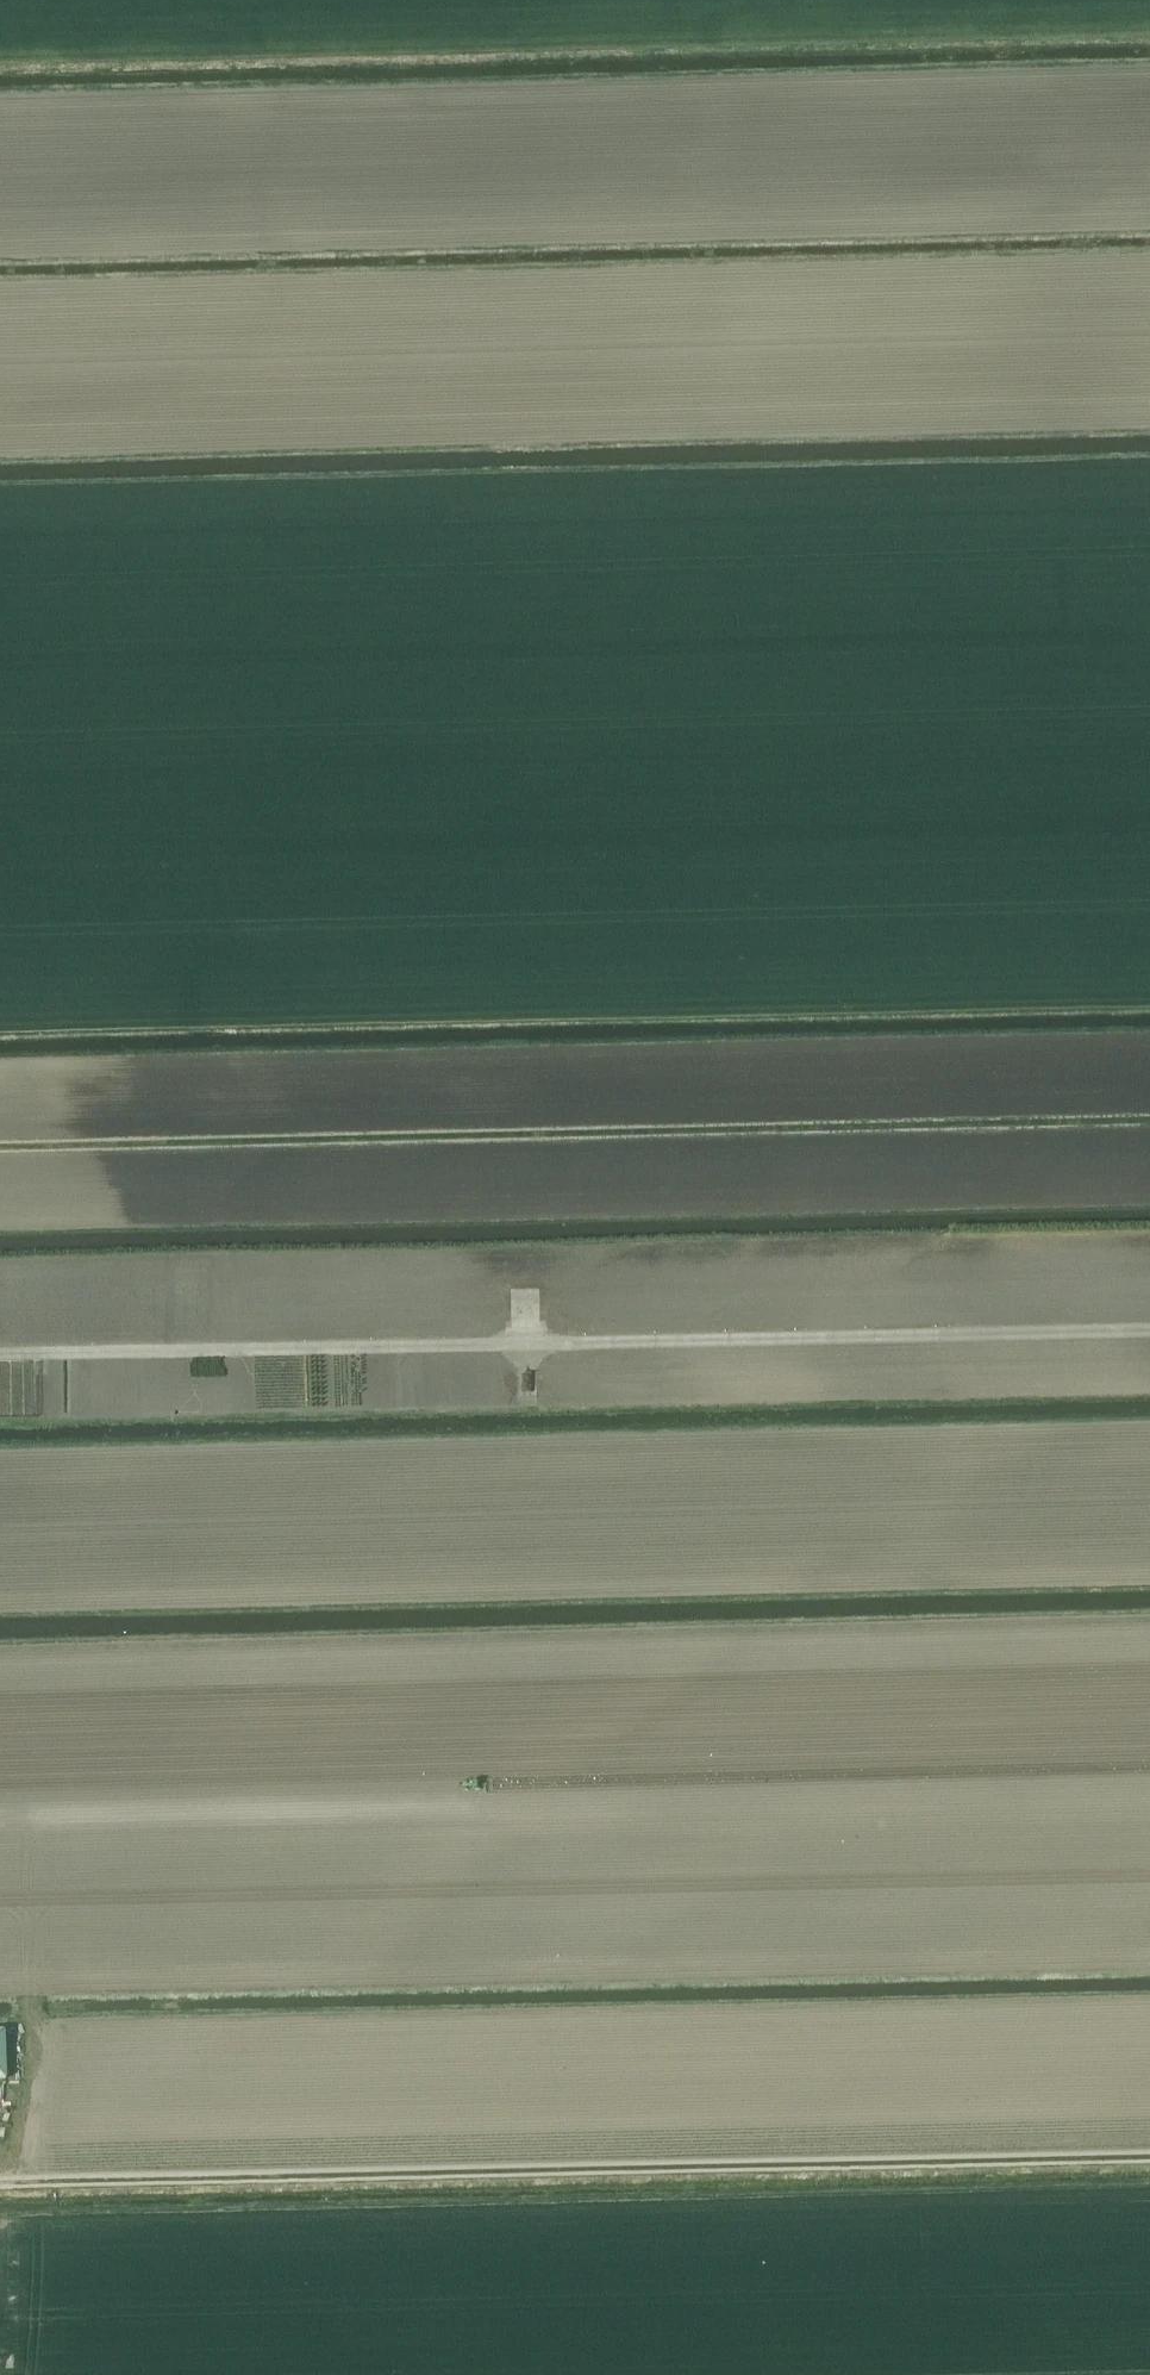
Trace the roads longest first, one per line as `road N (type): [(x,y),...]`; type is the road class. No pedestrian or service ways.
road 1 (track): [(0,1148),(1149,1121)]

